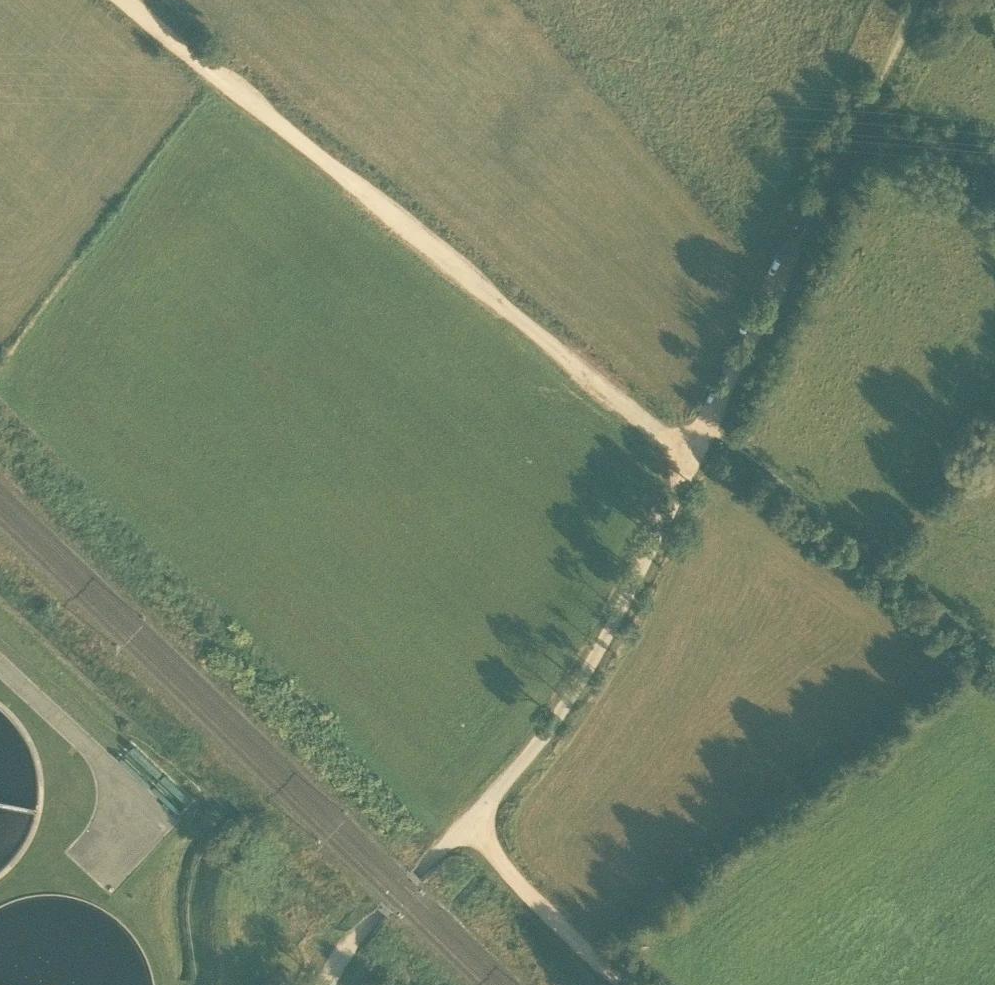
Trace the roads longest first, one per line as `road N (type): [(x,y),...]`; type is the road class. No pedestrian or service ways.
road 1 (track): [(697,461),(127,0)]
road 2 (unclassified): [(323,984),(356,937),(594,672),(679,493)]
road 3 (track): [(712,436),(927,0)]
road 4 (track): [(640,984),(463,826)]

